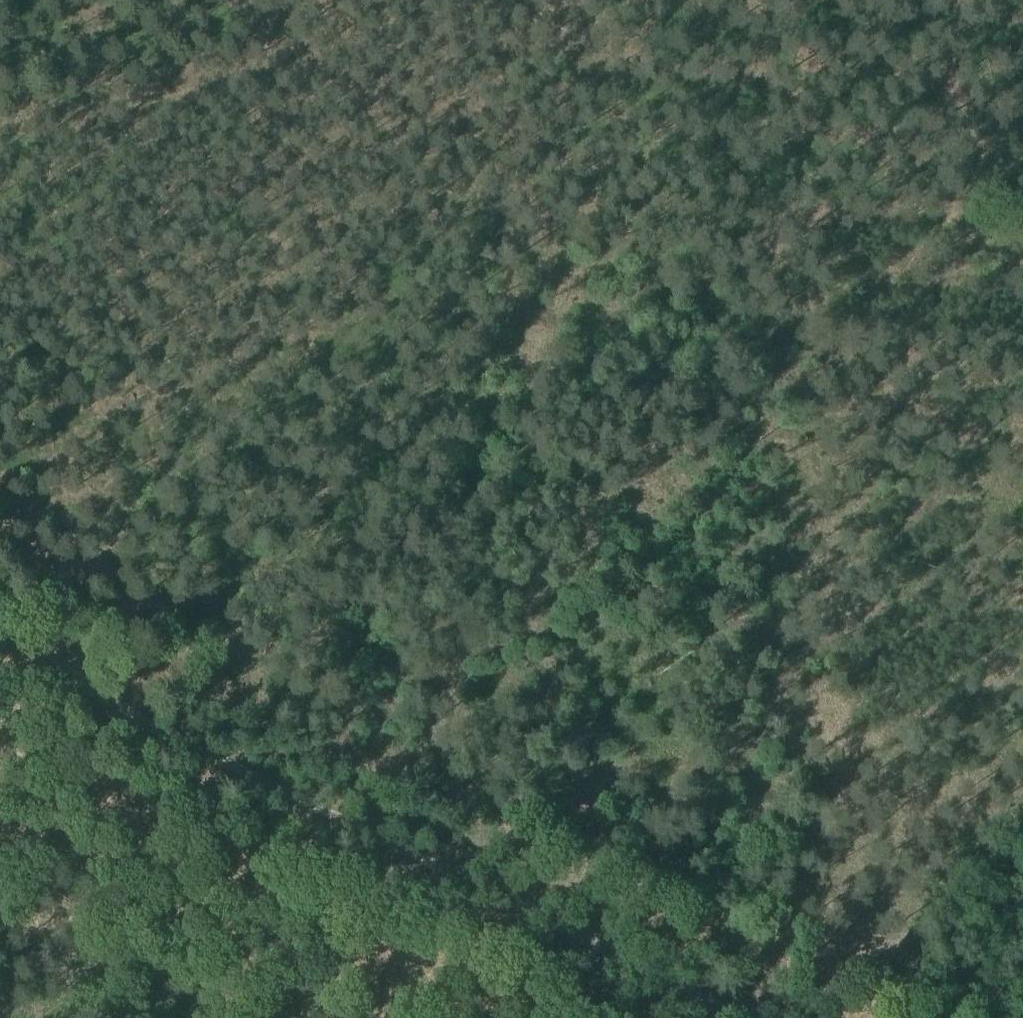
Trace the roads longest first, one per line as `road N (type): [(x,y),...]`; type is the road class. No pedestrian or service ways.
road 1 (track): [(0,616),(42,654),(179,744),(736,1017)]

